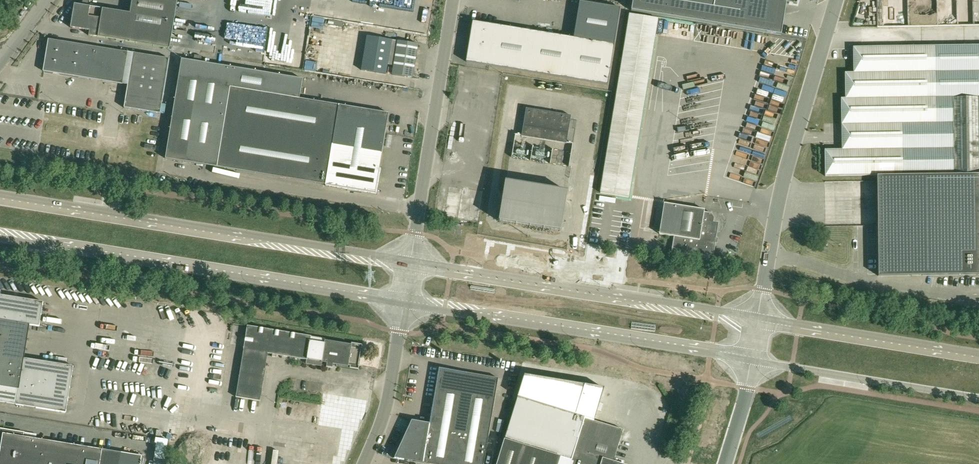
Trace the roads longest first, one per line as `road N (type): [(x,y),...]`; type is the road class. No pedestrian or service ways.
road 1 (secondary): [(411,261),(0,195)]
road 2 (secondary): [(0,239),(404,305)]
road 3 (secondary): [(759,318),(411,261)]
road 4 (secondary): [(404,305),(752,361)]
road 5 (unclassified): [(759,318),(780,194),(836,0)]
road 6 (unclassified): [(411,261),(453,0)]
road 7 (secondary): [(752,361),(978,398)]
road 8 (secondary): [(978,354),(759,318)]
road 9 (unclassified): [(365,463),(387,406),(404,305)]

